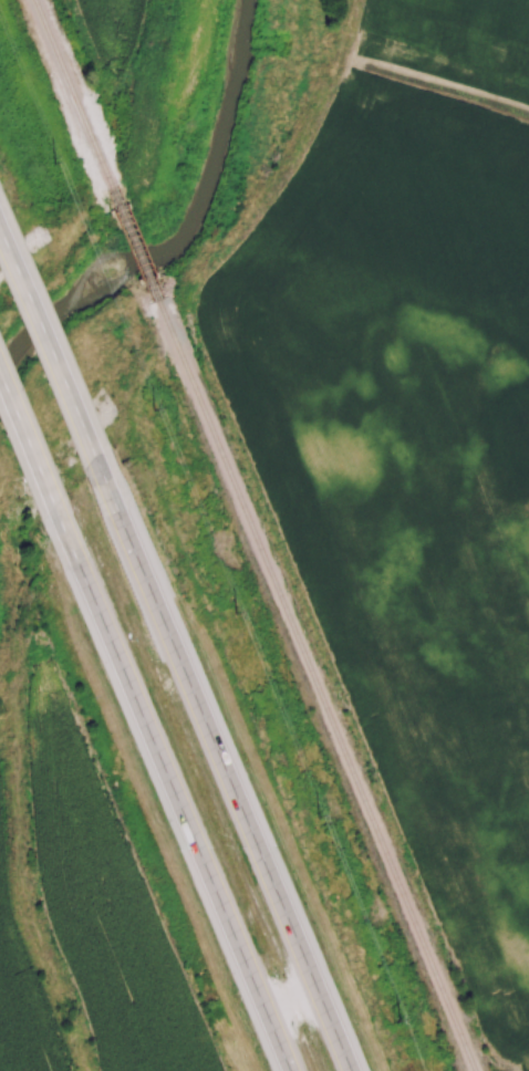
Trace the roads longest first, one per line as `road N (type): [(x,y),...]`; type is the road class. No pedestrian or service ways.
road 1 (motorway): [(350,1070),(105,464)]
road 2 (motorway): [(60,520),(290,1070)]
road 3 (motorway): [(105,464),(0,226)]
road 4 (motorway): [(0,377),(60,520)]

